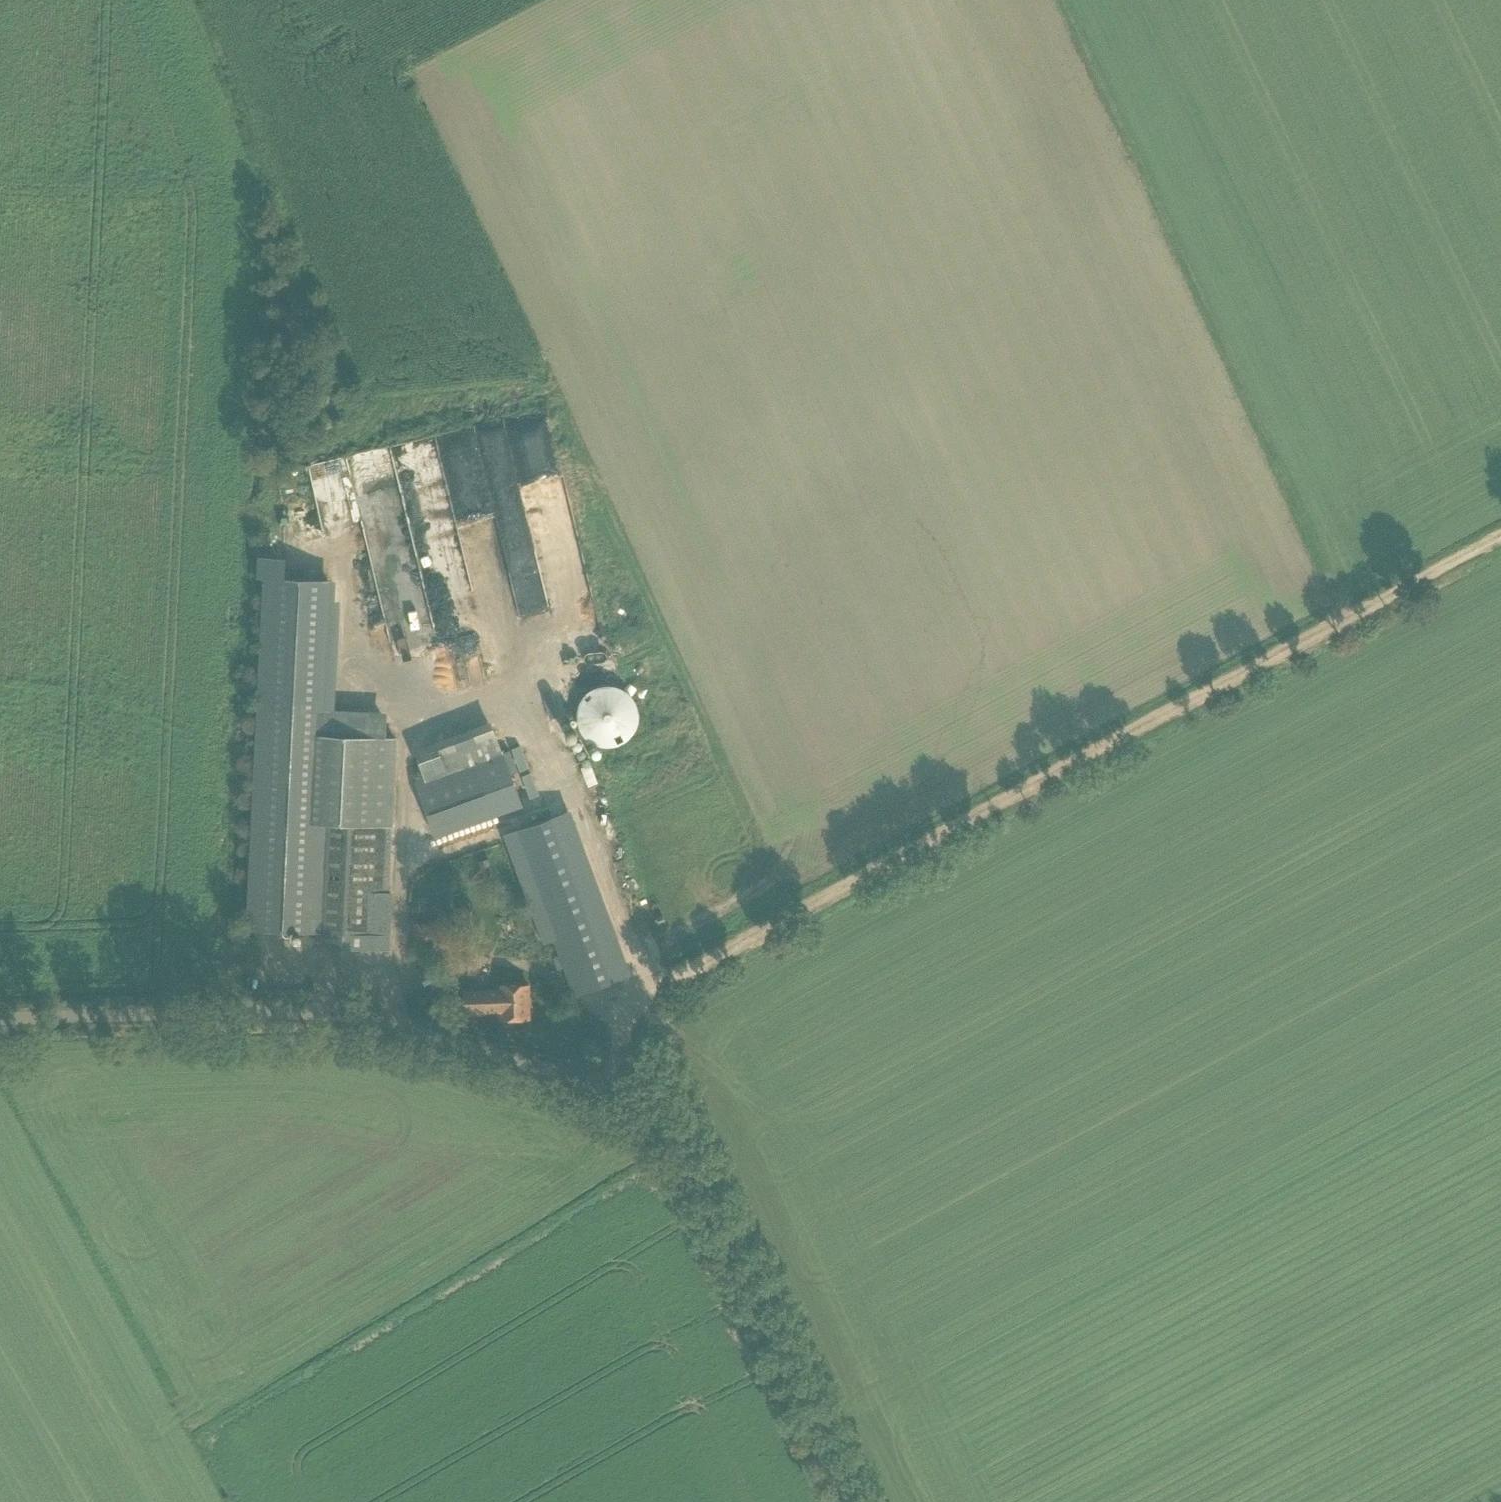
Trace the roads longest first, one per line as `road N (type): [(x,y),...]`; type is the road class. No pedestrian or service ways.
road 1 (unclassified): [(838,1501),(654,1120),(599,1087),(516,1060),(312,1030),(0,1039)]

